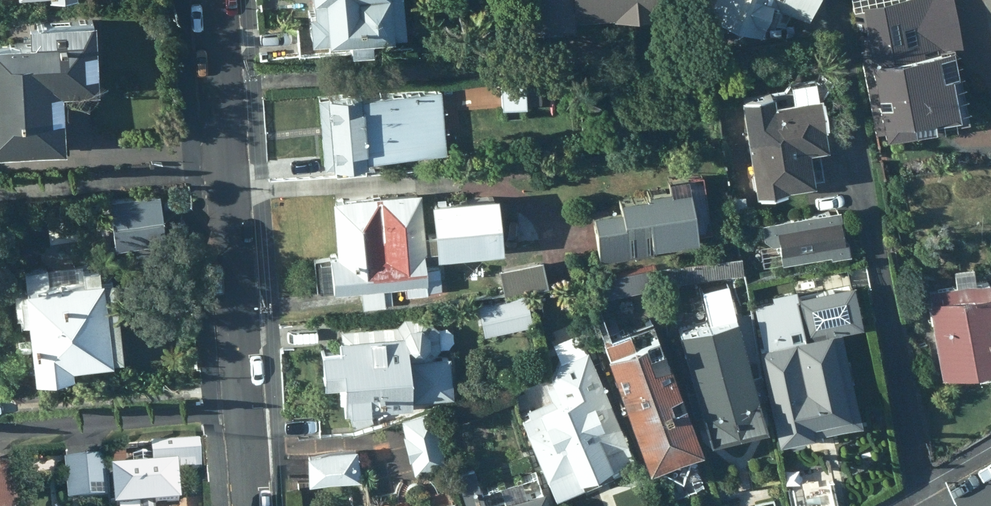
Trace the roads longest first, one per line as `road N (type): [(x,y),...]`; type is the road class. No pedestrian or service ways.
road 1 (residential): [(250,505),(215,0)]

